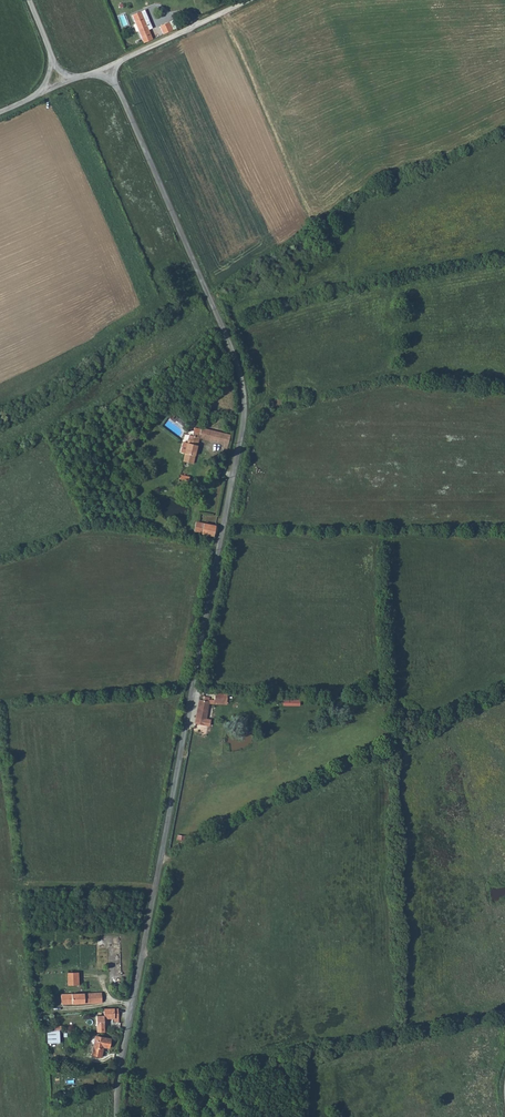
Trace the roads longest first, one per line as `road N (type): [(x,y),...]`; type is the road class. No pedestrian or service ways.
road 1 (unclassified): [(108,67),(231,349),(244,404),(116,1116)]
road 2 (unclassified): [(108,67),(248,0)]

